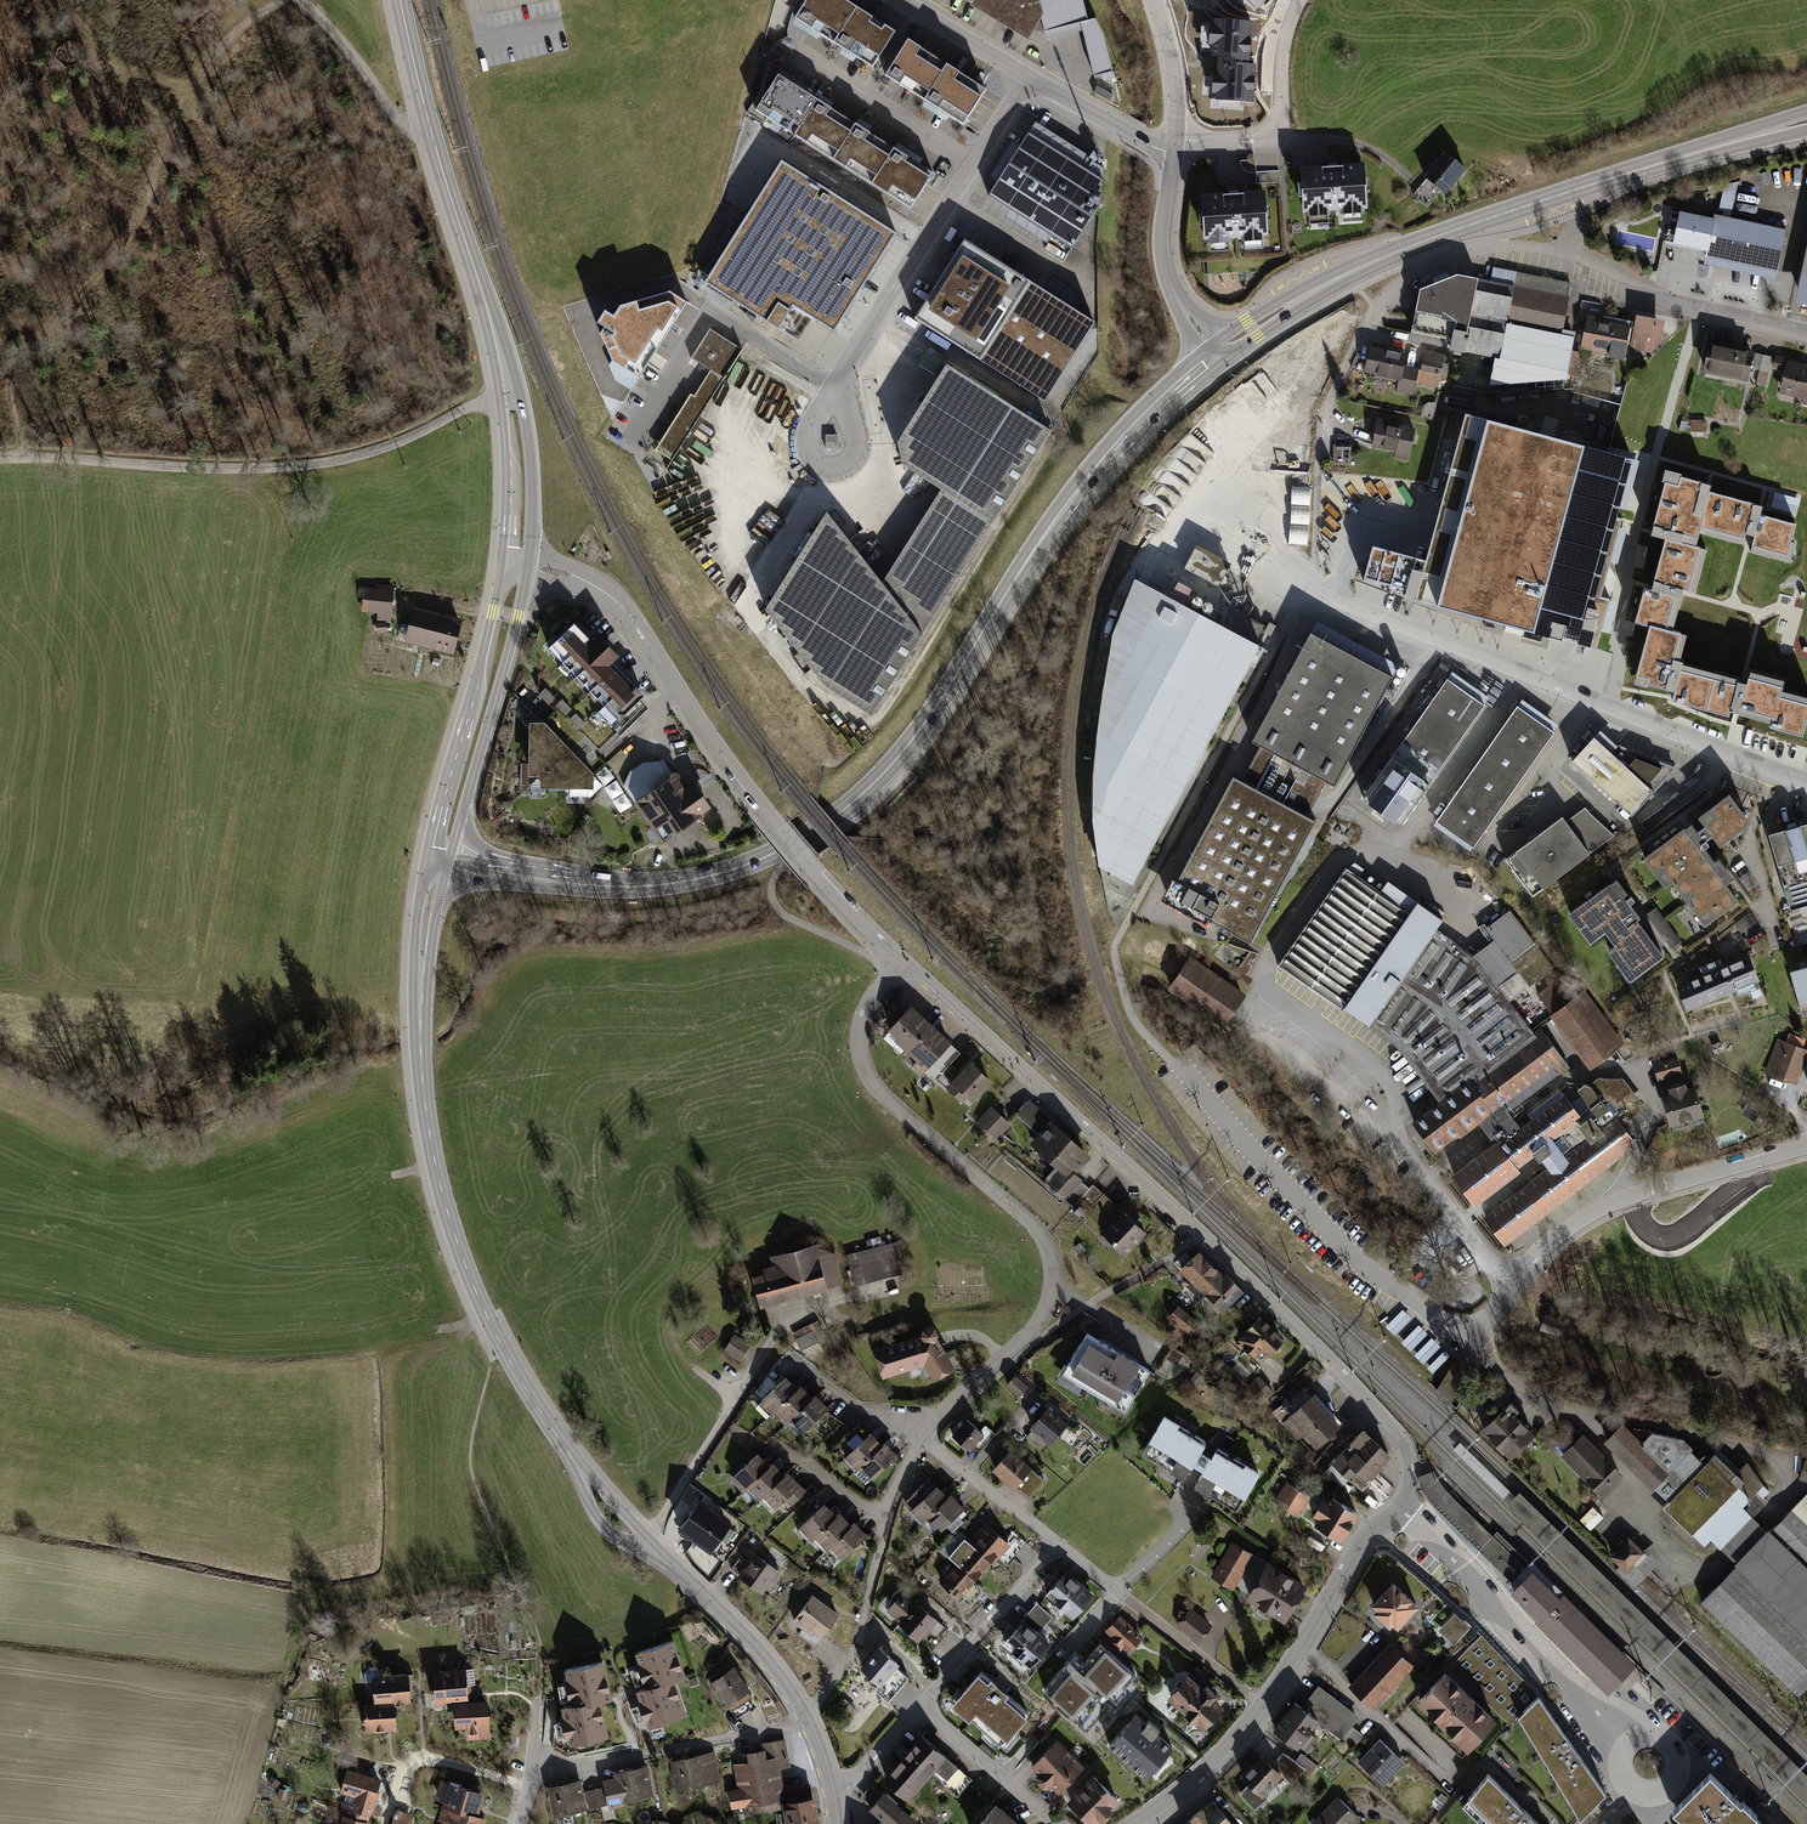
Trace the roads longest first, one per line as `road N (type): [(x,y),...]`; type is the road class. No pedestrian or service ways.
road 1 (secondary): [(1190,378),(1067,506),(907,746),(816,832),(738,868),(652,886),(448,865)]
road 2 (tertiary): [(421,978),(432,1149),(458,1244),(498,1340),(609,1514),(743,1634),(804,1717)]
road 3 (residential): [(1401,1509),(1411,1472),(1400,1435),(1199,1228),(901,960)]
road 4 (residential): [(1806,332),(1666,300),(1570,255),(1517,247),(1471,253),(1417,272),(1375,307),(1315,423),(1282,433),(1255,426)]
road 5 (residential): [(901,960),(866,1013),(866,1071),(882,1094),(1029,1220),(1053,1267),(1039,1322),(920,1434)]
road 6 (secondary): [(1806,121),(1555,197),(1372,263),(1245,334)]
road 7 (residential): [(901,960),(757,804),(619,603),(578,579),(528,568)]
road 8 (track): [(280,0),(210,65),(172,132),(133,236),(20,363),(13,394),(24,458)]
road 9 (residential): [(1806,784),(1310,592)]
road 10 (unclassified): [(0,458),(309,464),(405,439),(509,386)]
road 11 (residential): [(1806,1144),(1593,1214),(1543,1248),(1472,1325)]
road 12 (residential): [(1027,76),(838,389)]
road 13 (residential): [(832,1801),(1058,1545)]
road 14 (tertiary): [(448,865),(528,568)]
road 15 (residential): [(1415,1523),(1624,1747)]
road 16 (tertiary): [(503,564),(429,861)]
road 17 (residential): [(804,1717),(579,1770),(530,1769)]
road 18 (residential): [(1058,1545),(1263,1706)]
road 19 (tertiary): [(509,386),(434,140)]
road 20 (residential): [(1175,140),(1280,139),(1283,45),(1299,0)]
road 21 (residential): [(1263,1706),(1361,1544),(1401,1509)]
road 22 (residential): [(434,140),(396,118),(301,0)]
road 23 (track): [(528,1788),(422,1759),(398,1771),(382,1823)]
road 24 (tertiary): [(528,568),(531,461),(527,423),(509,386)]
road 25 (unclassified): [(1196,326),(1162,251),(1174,152)]
road 26 (residential): [(1255,426),(1266,519),(1282,560),(1310,592)]
road 27 (tertiary): [(509,386),(503,564)]
road 28 (residential): [(920,1434),(1058,1545)]
road 29 (residential): [(1136,1823),(1206,1768),(1263,1706)]
road 30 (residential): [(838,389),(808,431),(811,458),(823,467),(853,458),(857,440),(847,415)]
road 31 (residential): [(1174,152),(1027,76)]
road 32 (residential): [(1027,76),(901,0)]
road 33 (tertiary): [(434,140),(400,0)]
road 34 (unclassified): [(1175,140),(1174,67),(1156,0)]
road 35 (residential): [(1647,1796),(1675,1781),(1678,1759),(1655,1736),(1624,1747)]

